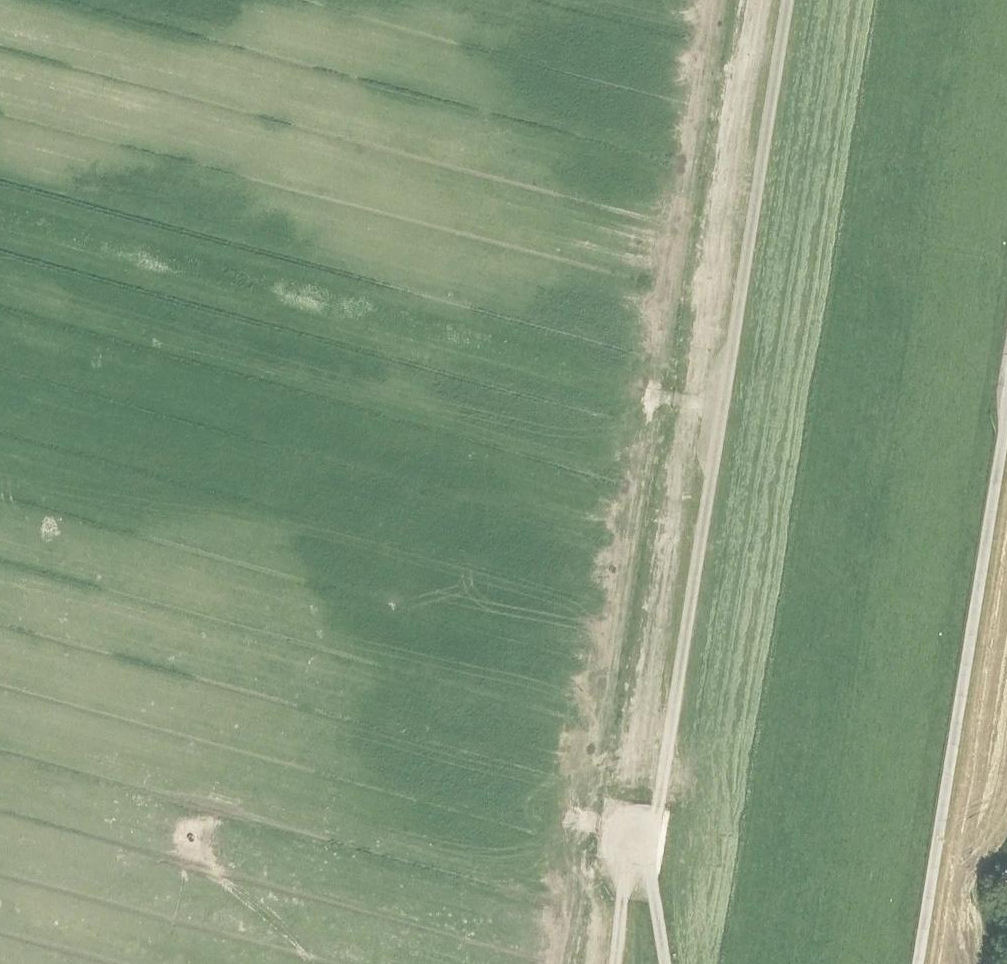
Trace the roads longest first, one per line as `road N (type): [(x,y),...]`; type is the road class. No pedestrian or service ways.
road 1 (track): [(613,963),(625,862),(657,807),(787,0)]
road 2 (track): [(1006,403),(922,963)]
road 3 (track): [(638,838),(665,963)]

